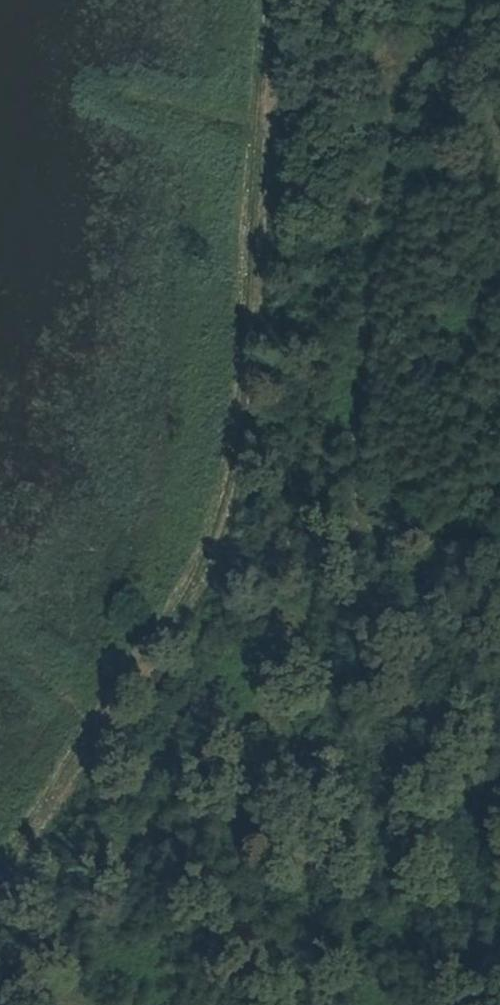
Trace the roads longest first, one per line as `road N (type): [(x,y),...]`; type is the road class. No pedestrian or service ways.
road 1 (track): [(105,1004),(240,888),(341,708),(410,387),(434,0)]
road 2 (track): [(0,925),(204,608),(292,0)]

